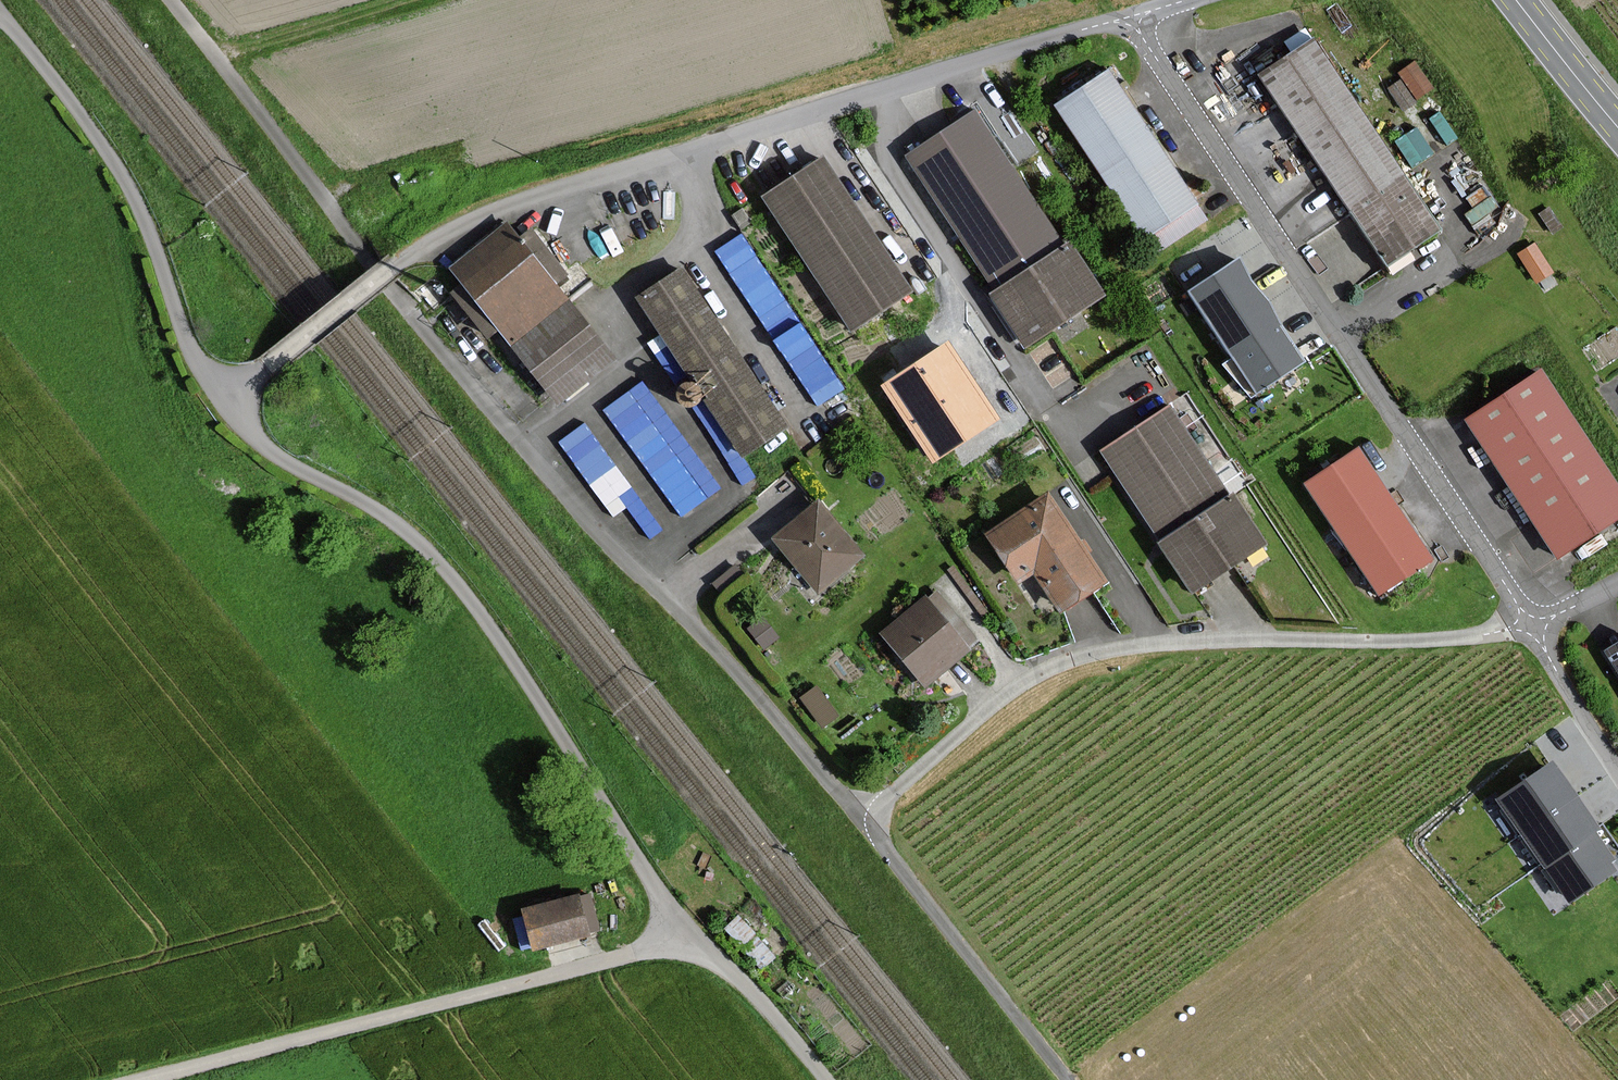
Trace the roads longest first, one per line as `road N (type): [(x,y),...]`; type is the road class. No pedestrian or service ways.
road 1 (unclassified): [(862,818),(428,338),(166,0)]
road 2 (residential): [(1135,15),(496,206),(394,262)]
road 3 (residential): [(1529,628),(1135,15)]
road 4 (unclassified): [(690,937),(486,621),(423,542),(264,443),(222,395)]
road 5 (residential): [(862,818),(1013,686),(1093,651),(1267,638),(1378,644),(1529,628)]
road 6 (unclassified): [(690,937),(146,1079)]
road 7 (unclassified): [(222,395),(187,341),(137,204),(103,146),(0,18)]
road 8 (unclassified): [(1072,1079),(862,818)]
road 9 (unclassified): [(394,262),(222,395)]
road 10 (unclassified): [(823,1079),(752,992),(690,937)]
road 11 (residential): [(1617,775),(1529,628)]
road 12 (primary): [(1516,0),(1617,126)]

